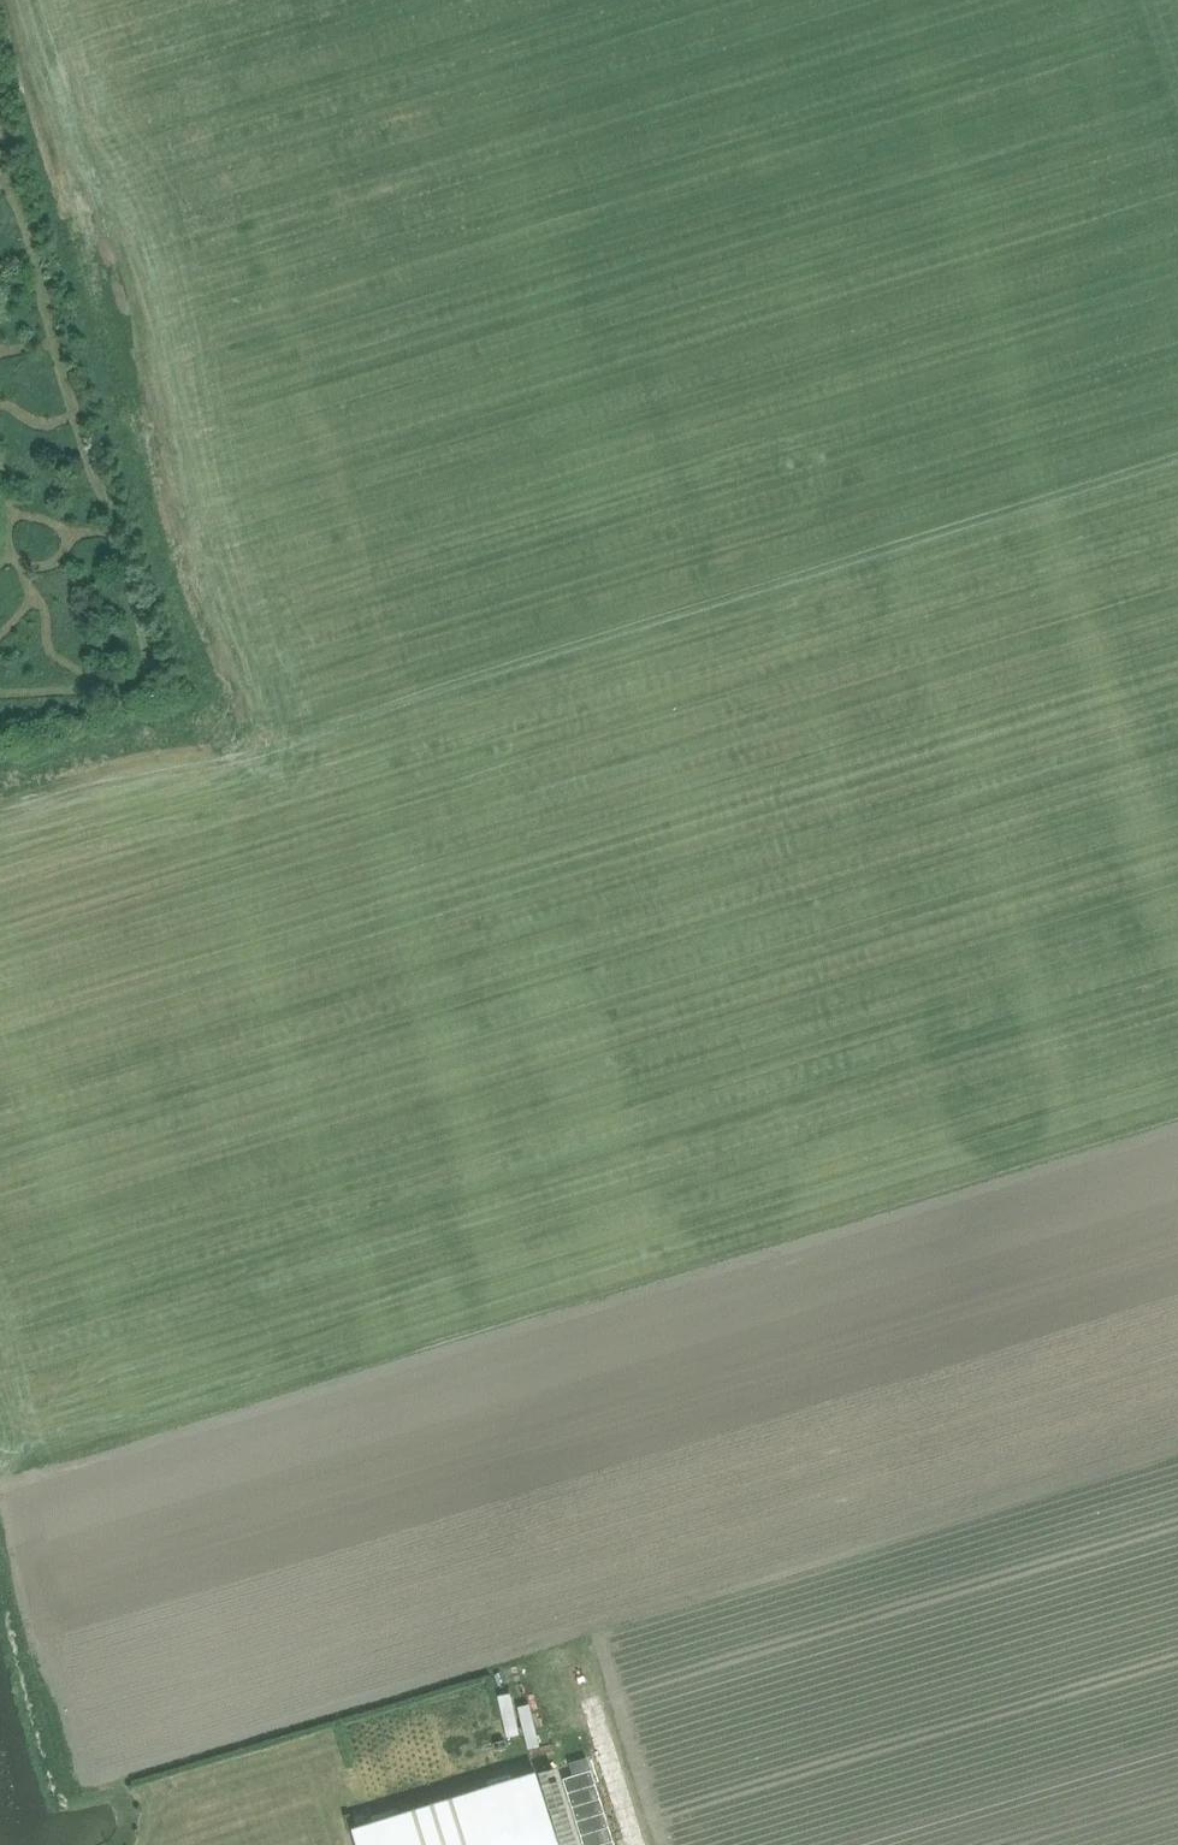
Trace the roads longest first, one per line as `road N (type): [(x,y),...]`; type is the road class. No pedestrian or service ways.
road 1 (track): [(1177,461),(404,700),(249,755),(0,810)]

